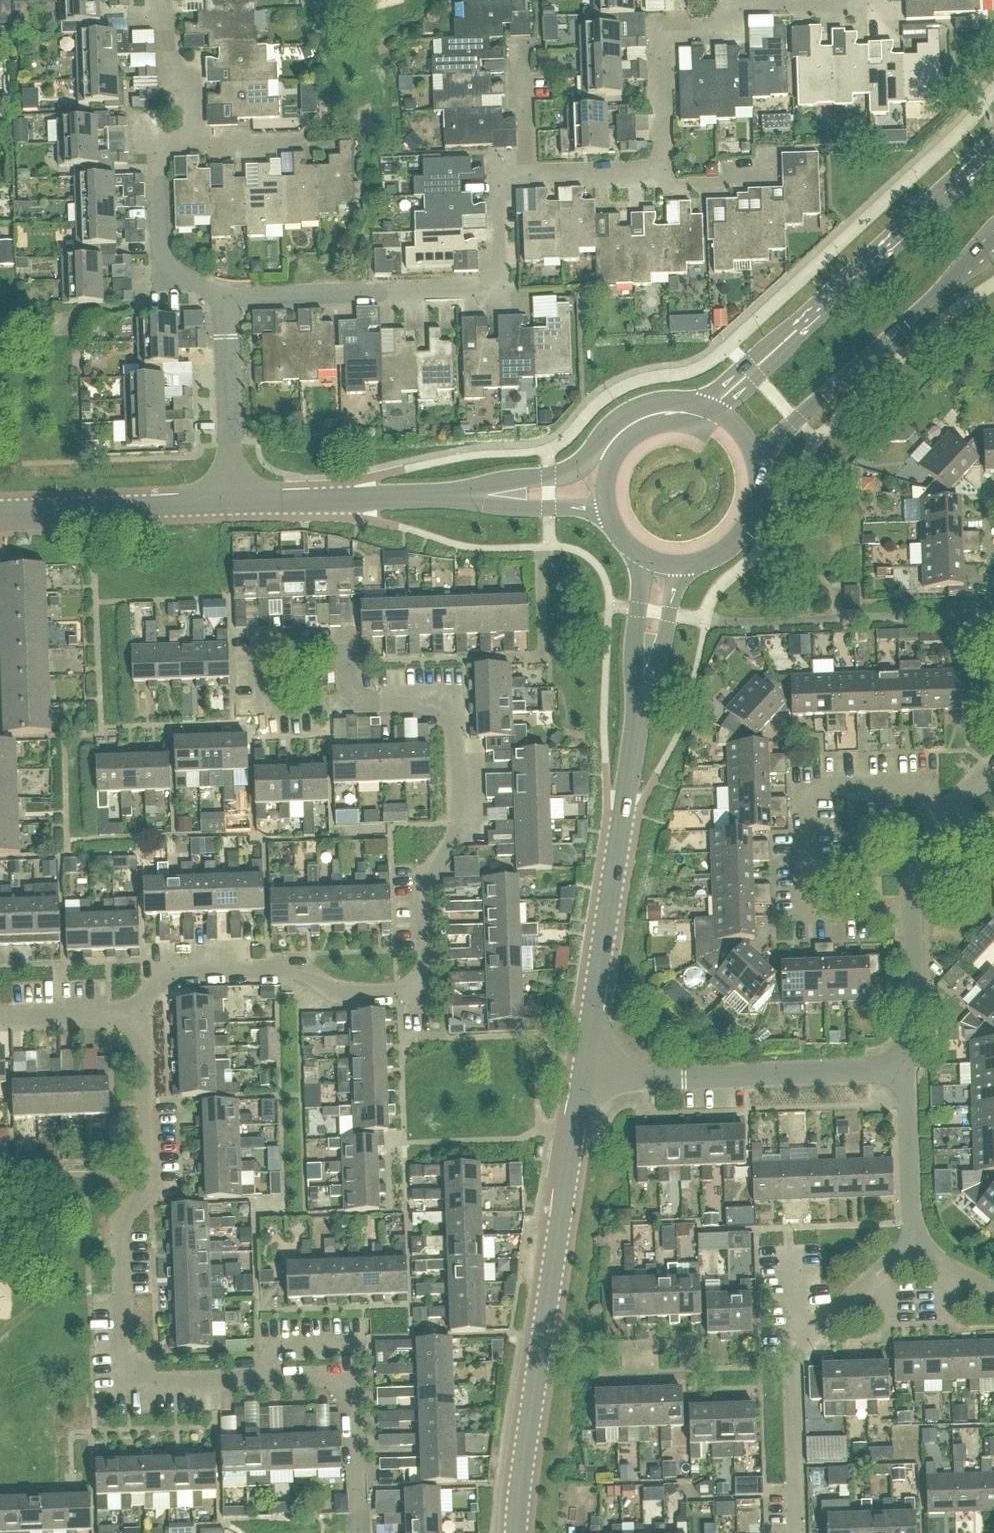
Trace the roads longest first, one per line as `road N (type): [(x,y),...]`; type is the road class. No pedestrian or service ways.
road 1 (residential): [(140,1014),(160,977),(298,971),(338,996),(430,993),(427,877),(459,837),(454,701),(349,706)]
road 2 (residential): [(259,1380),(126,1384),(120,1230),(149,1189),(140,1014)]
road 3 (tertiary): [(518,1532),(581,1078)]
road 4 (residential): [(229,295),(505,285),(501,177),(527,176)]
road 5 (tertiary): [(993,151),(709,411)]
road 6 (residential): [(946,818),(917,786),(804,789),(806,910),(910,907)]
road 7 (tertiary): [(581,1078),(638,707)]
road 8 (residential): [(799,1532),(792,1353),(913,1246)]
road 9 (tertiary): [(759,474),(775,440),(993,241)]
road 10 (residential): [(581,1078),(907,1070)]
road 11 (tertiary): [(709,411),(683,403),(642,407),(607,430),(575,471),(466,496)]
road 12 (tertiary): [(0,515),(235,507)]
road 13 (tertiary): [(235,507),(466,496)]
road 14 (residential): [(349,706),(267,710),(266,656),(348,654),(348,663)]
road 15 (residential): [(235,507),(229,295)]
road 16 (residential): [(229,295),(168,268),(162,256),(161,149),(182,138)]
road 17 (residential): [(678,32),(724,28),(734,7),(864,0)]
road 18 (residential): [(913,1246),(907,1070)]
road 19 (tertiary): [(709,411),(652,428),(624,446),(608,475),(610,519)]
road 20 (residential): [(907,1070),(917,1034),(910,907)]
road 21 (residential): [(664,176),(663,32),(678,32)]
road 22 (residential): [(360,1377),(357,1341),(275,1343),(259,1380)]
road 23 (tertiary): [(634,551),(641,577),(638,707)]
road 24 (residential): [(360,1532),(360,1377)]
road 25 (tertiary): [(638,707),(656,673),(678,584),(695,566)]
road 26 (tertiary): [(466,496),(610,519)]
road 27 (residential): [(140,1014),(0,1016)]
road 28 (residential): [(182,138),(165,0)]
road 29 (residential): [(527,176),(664,176)]
road 30 (residential): [(527,176),(522,51)]
road 31 (residential): [(664,176),(674,189),(743,187),(771,160)]
road 32 (residential): [(182,138),(211,146),(303,142)]
road 33 (tertiary): [(695,566),(743,531),(759,474)]

